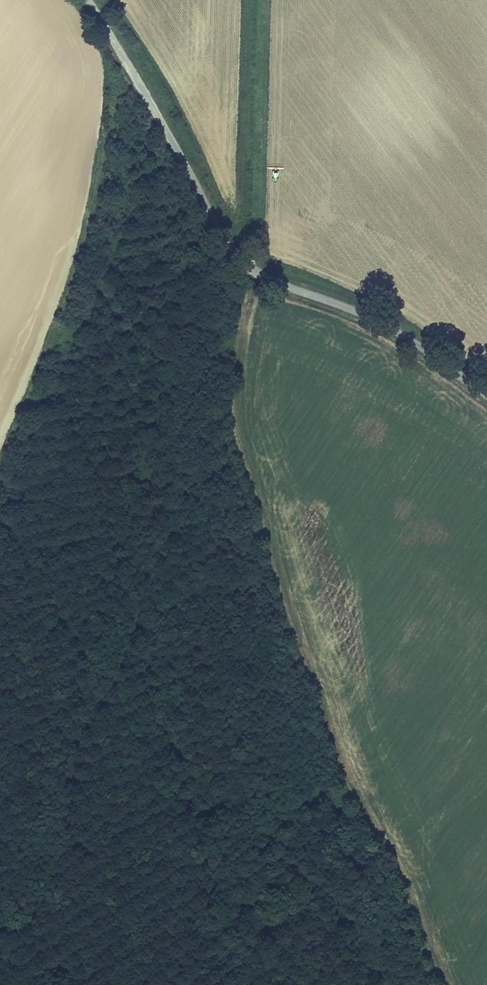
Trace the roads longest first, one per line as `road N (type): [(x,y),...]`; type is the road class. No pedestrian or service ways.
road 1 (tertiary): [(90,0),(240,256),(270,278),(392,328),(486,393)]

